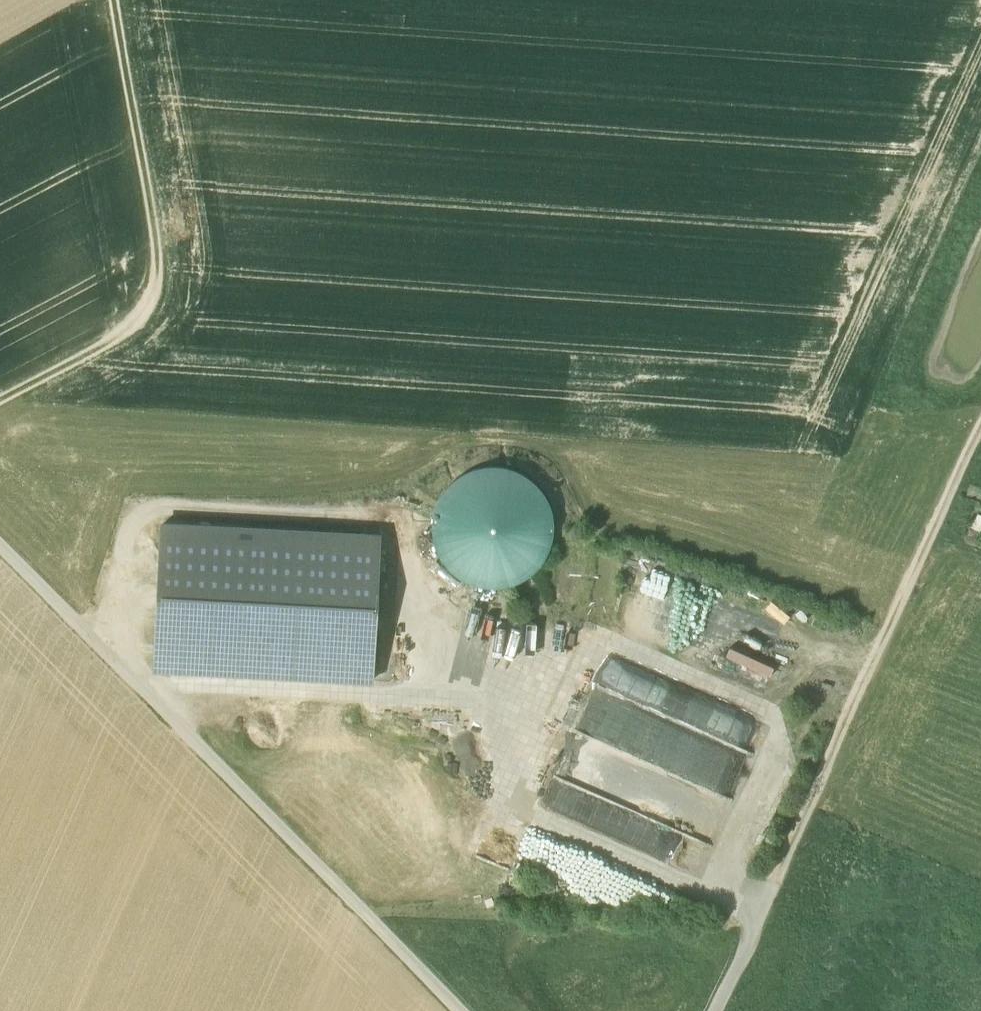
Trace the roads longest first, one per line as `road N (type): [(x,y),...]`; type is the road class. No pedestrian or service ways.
road 1 (track): [(980,428),(717,1010)]
road 2 (track): [(0,403),(126,336),(151,313),(157,267),(114,0)]

